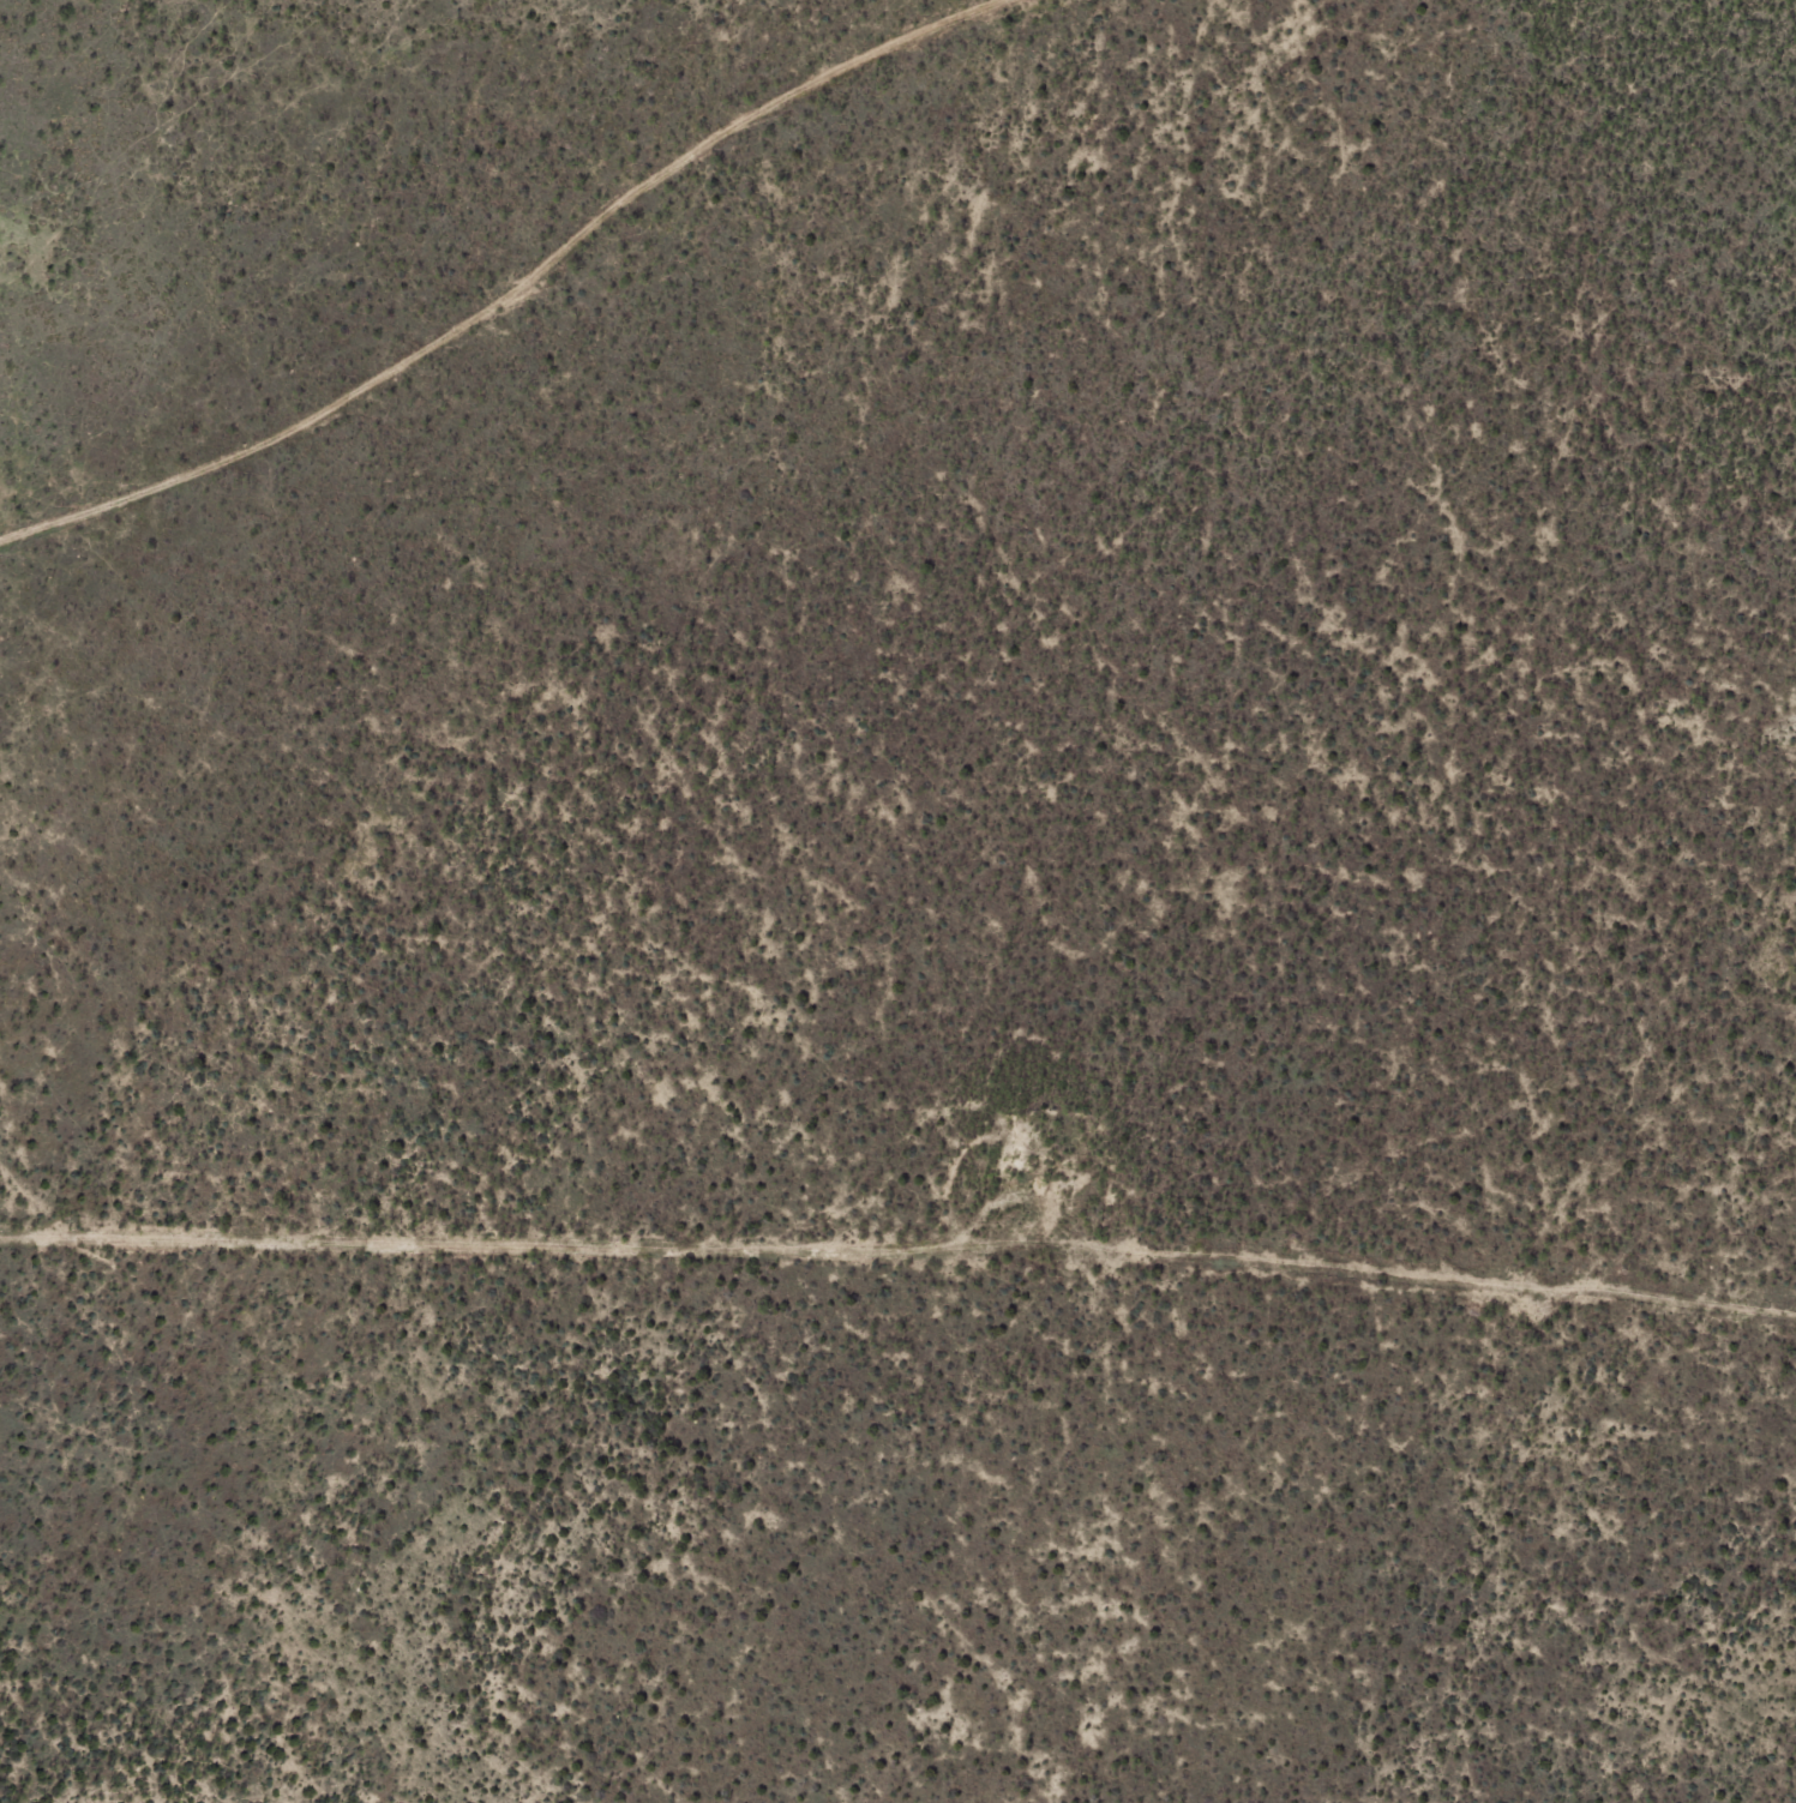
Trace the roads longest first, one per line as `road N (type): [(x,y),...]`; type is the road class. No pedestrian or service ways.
road 1 (track): [(0,562),(185,511),(1040,0)]
road 2 (track): [(1074,1261),(0,1225)]

